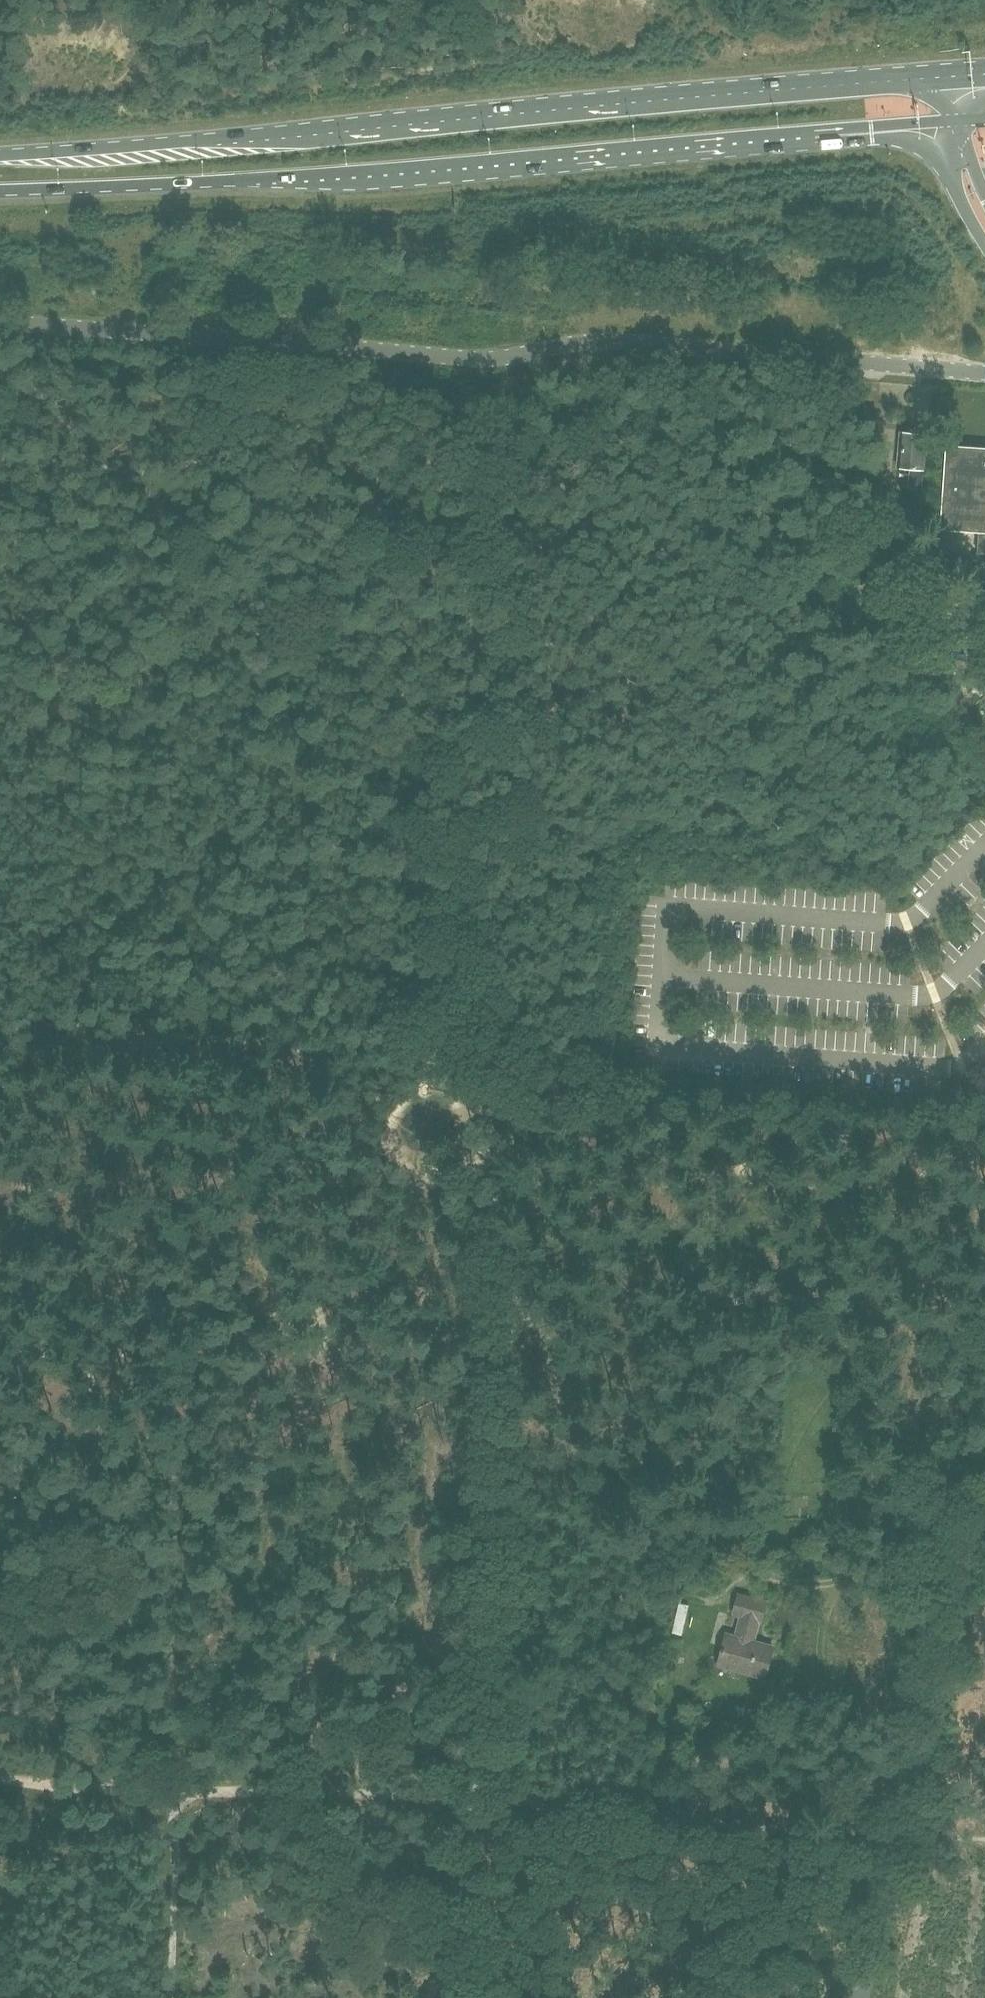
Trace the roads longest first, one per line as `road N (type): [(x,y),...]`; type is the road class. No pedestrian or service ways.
road 1 (primary): [(955,77),(0,155)]
road 2 (primary): [(0,190),(278,179),(945,123)]
road 3 (unclassified): [(0,320),(457,358),(616,340),(881,363)]
road 4 (unclassified): [(861,1997),(984,1527)]
road 5 (track): [(905,1839),(473,1799)]
road 6 (track): [(851,1575),(829,1606),(825,1669),(862,1730),(880,1782)]
road 7 (track): [(766,1575),(838,1580),(947,1521)]
road 8 (tertiary): [(945,123),(953,181),(984,244)]

